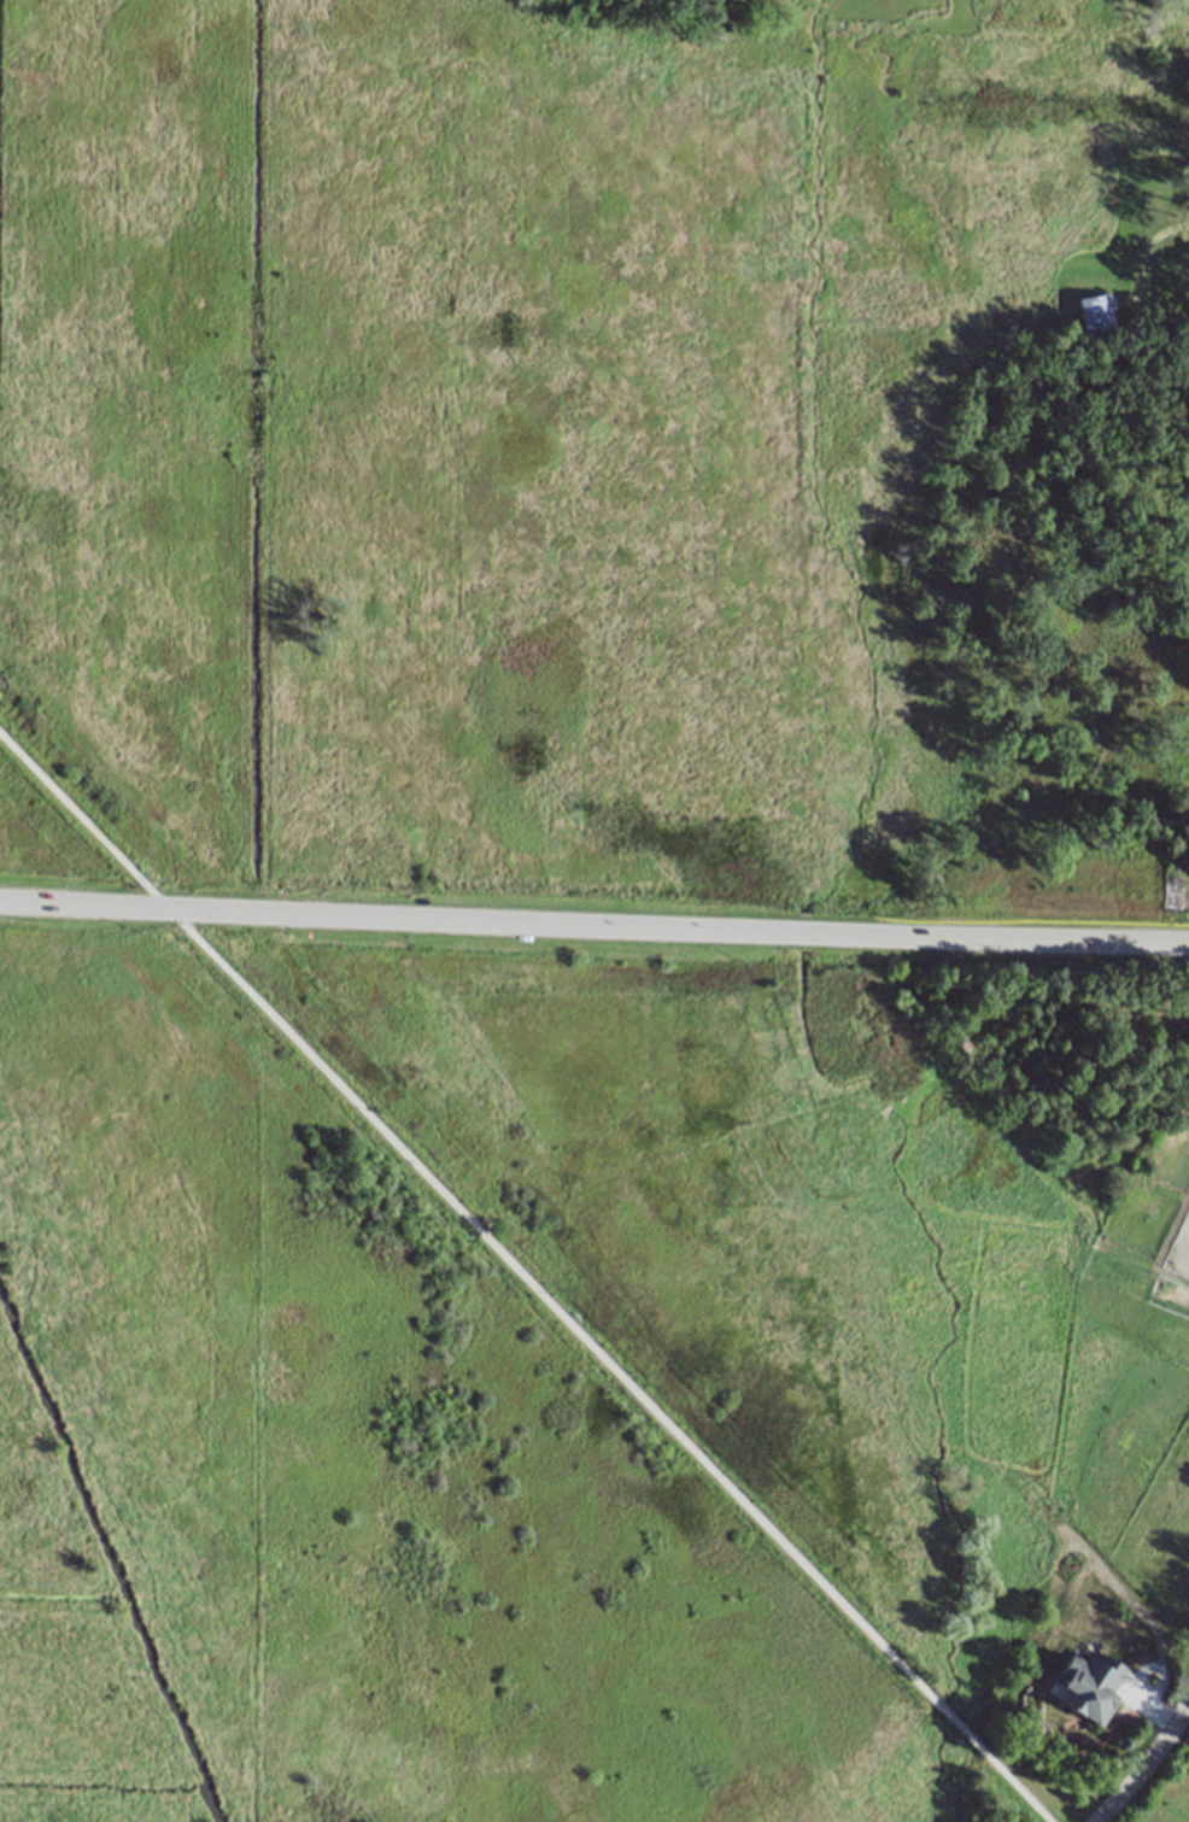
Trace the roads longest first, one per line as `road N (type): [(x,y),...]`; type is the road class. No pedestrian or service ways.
road 1 (secondary): [(1188,945),(0,901)]
road 2 (residential): [(1096,1821),(1188,1702)]

